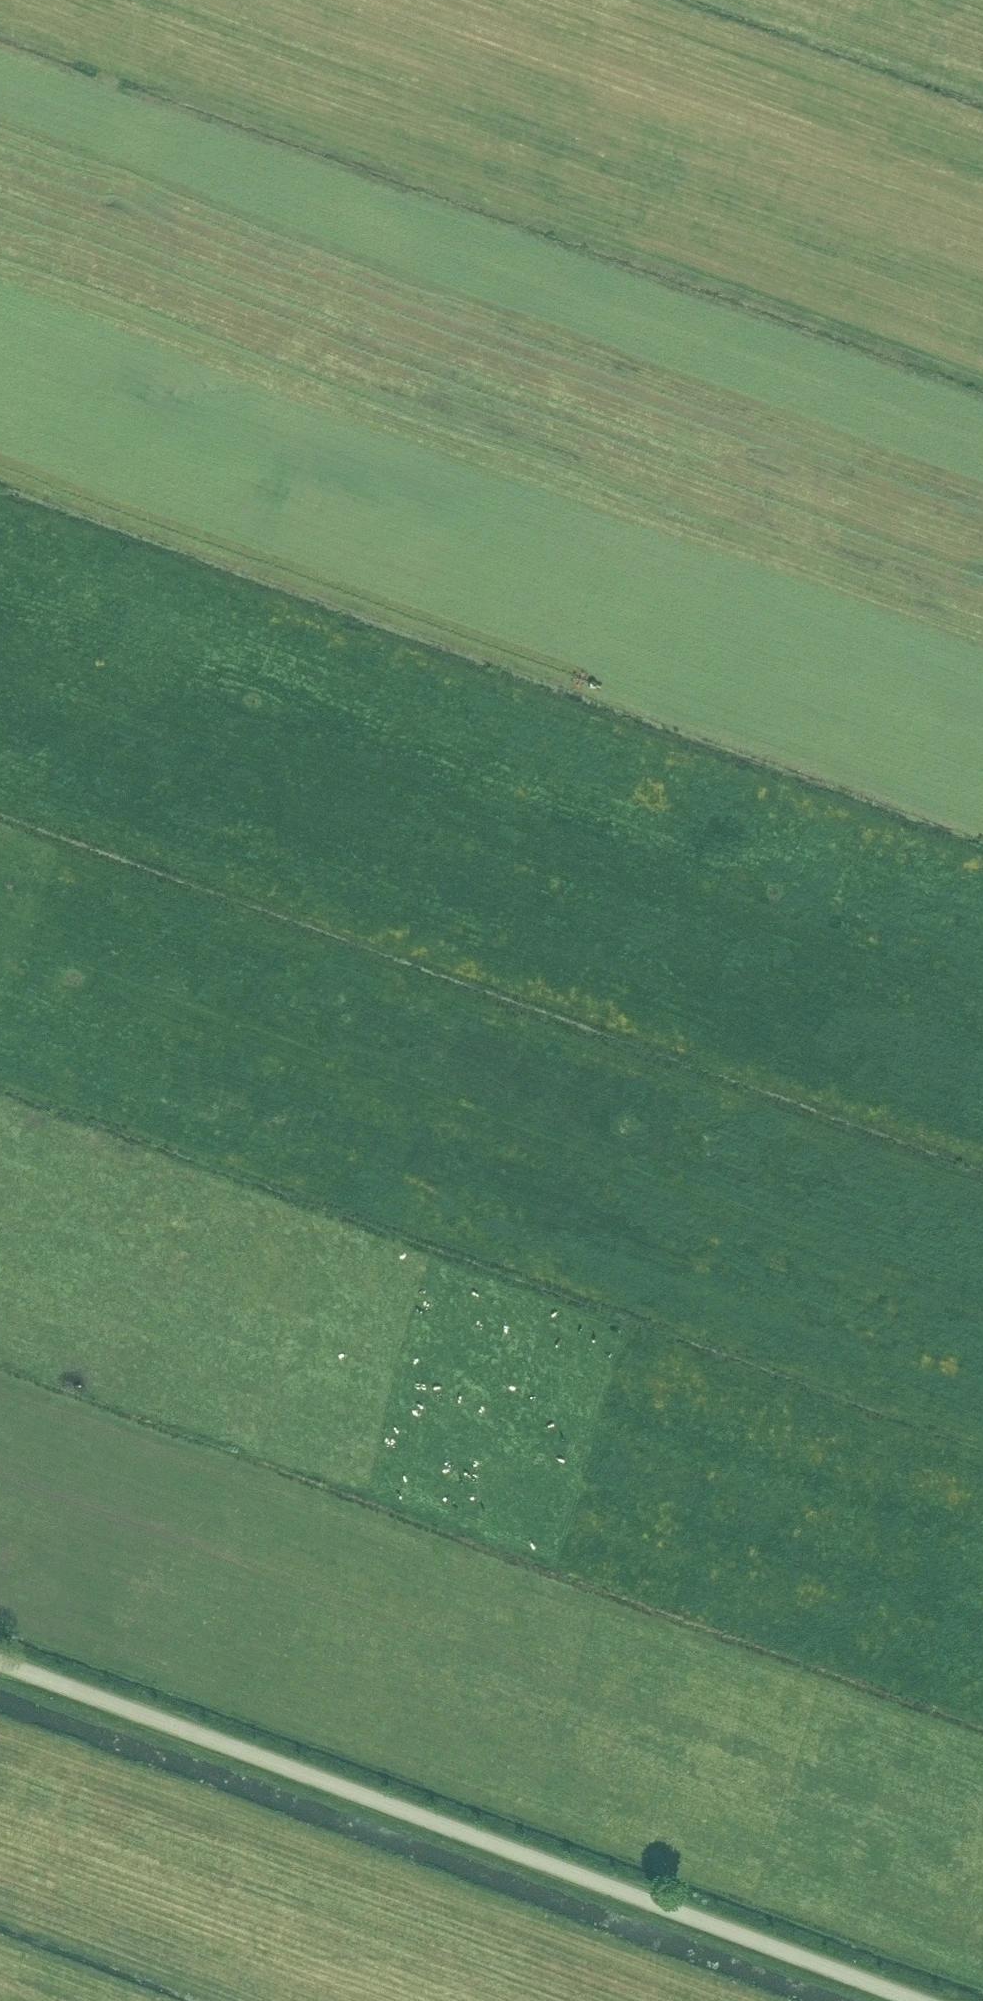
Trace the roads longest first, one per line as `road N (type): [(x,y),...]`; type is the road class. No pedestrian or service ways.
road 1 (unclassified): [(911,2000),(0,1662)]

